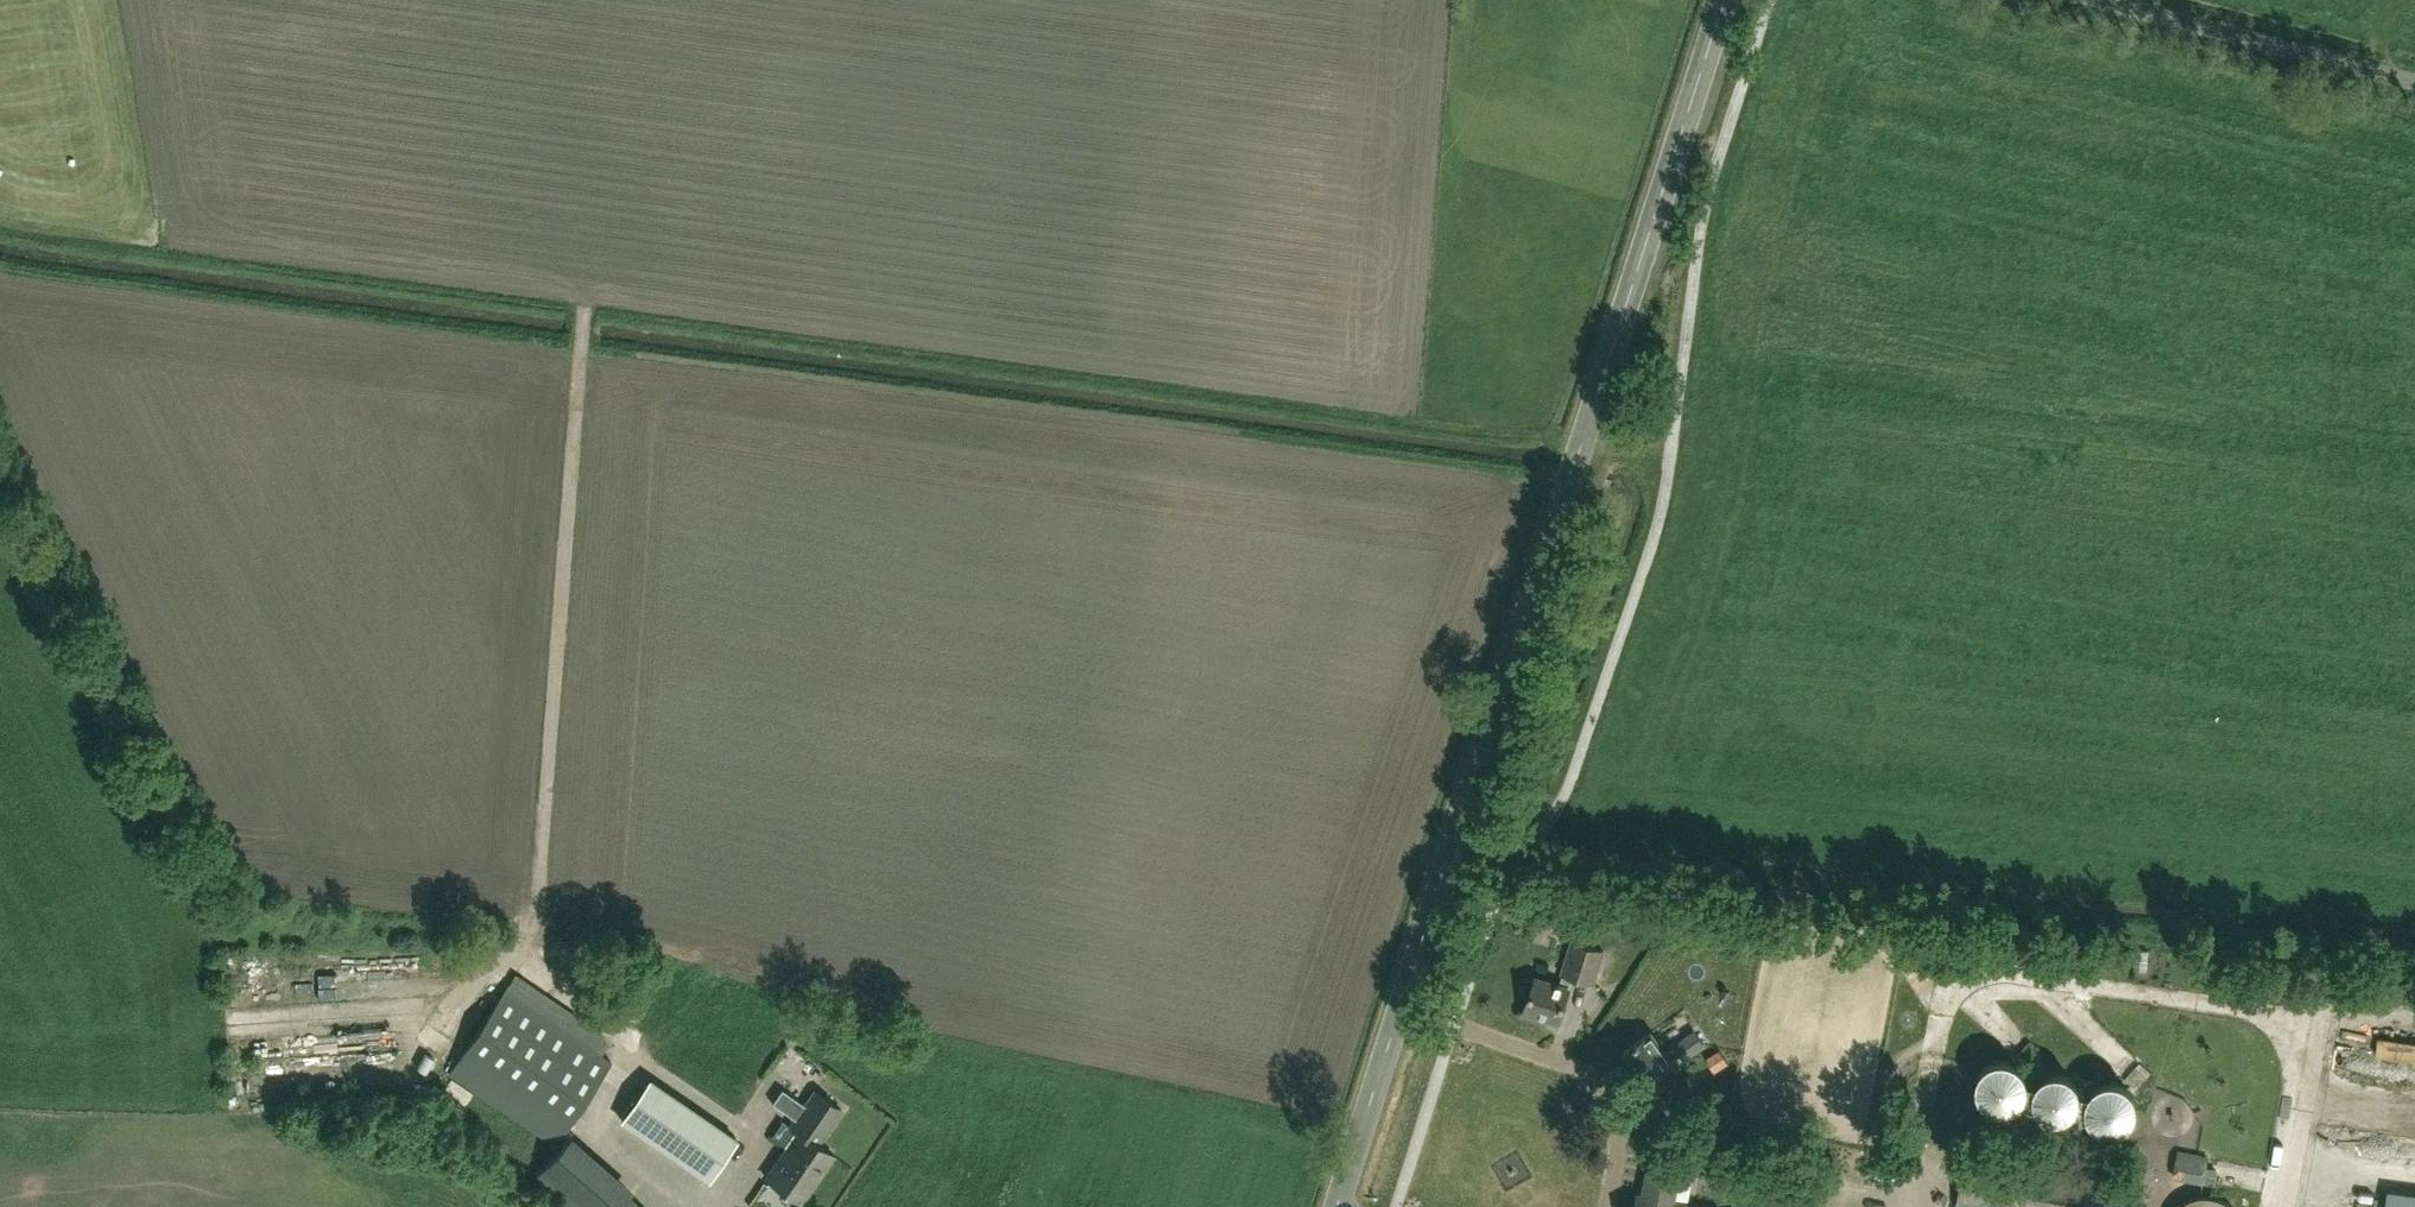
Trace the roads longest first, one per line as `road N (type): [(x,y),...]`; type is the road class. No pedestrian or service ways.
road 1 (tertiary): [(1725,0),(1337,1206)]
road 2 (track): [(527,962),(587,299)]
road 3 (unclassified): [(2414,82),(2098,0)]

